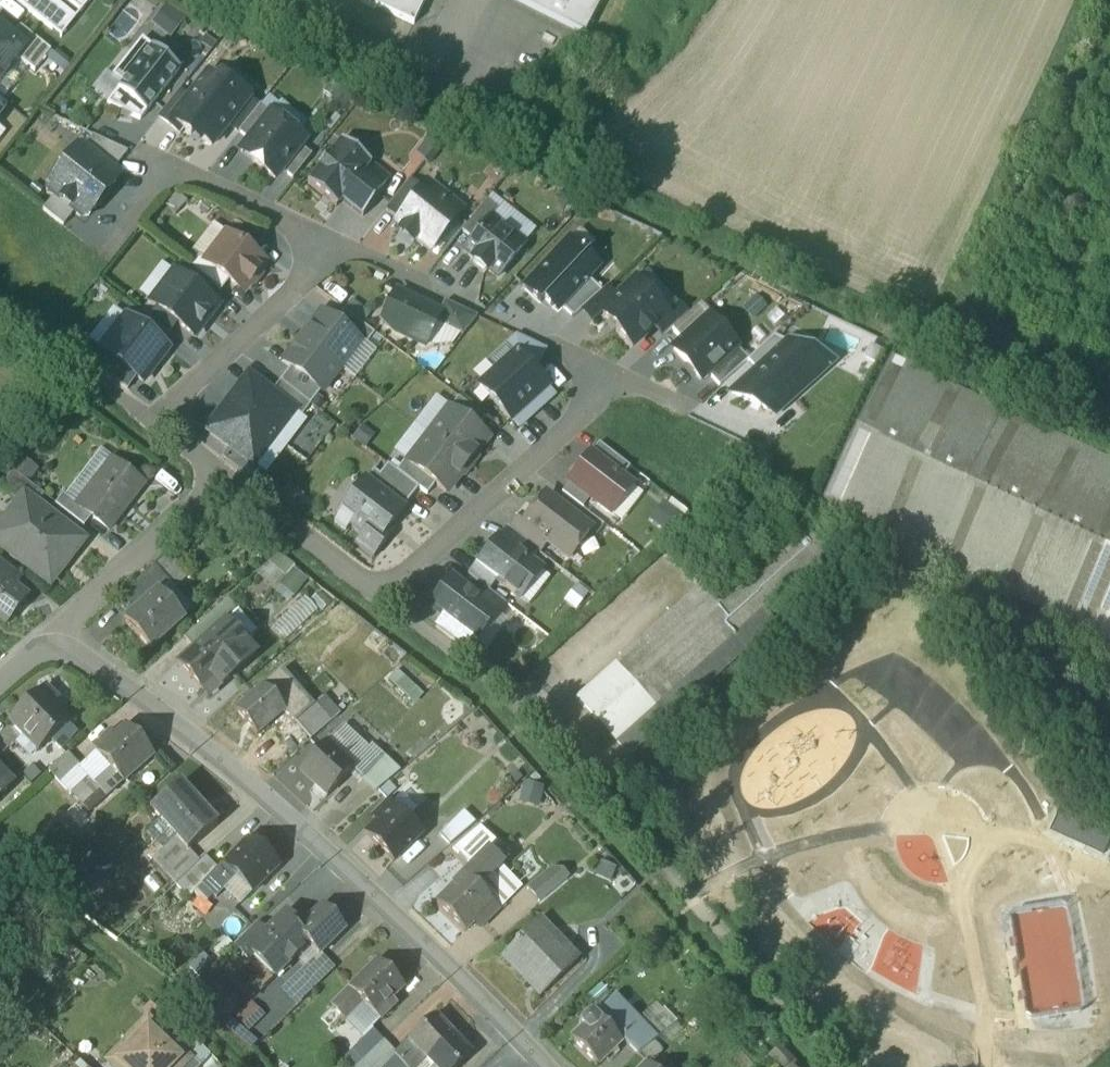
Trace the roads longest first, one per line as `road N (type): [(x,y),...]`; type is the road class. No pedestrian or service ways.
road 1 (residential): [(54,646),(83,654),(275,801),(547,1066)]
road 2 (residential): [(222,480),(375,599),(613,379)]
road 3 (residential): [(332,250),(159,428),(222,480)]
road 4 (residential): [(222,480),(54,646)]
road 5 (residential): [(332,250),(171,170)]
road 6 (residential): [(613,379),(754,444)]

